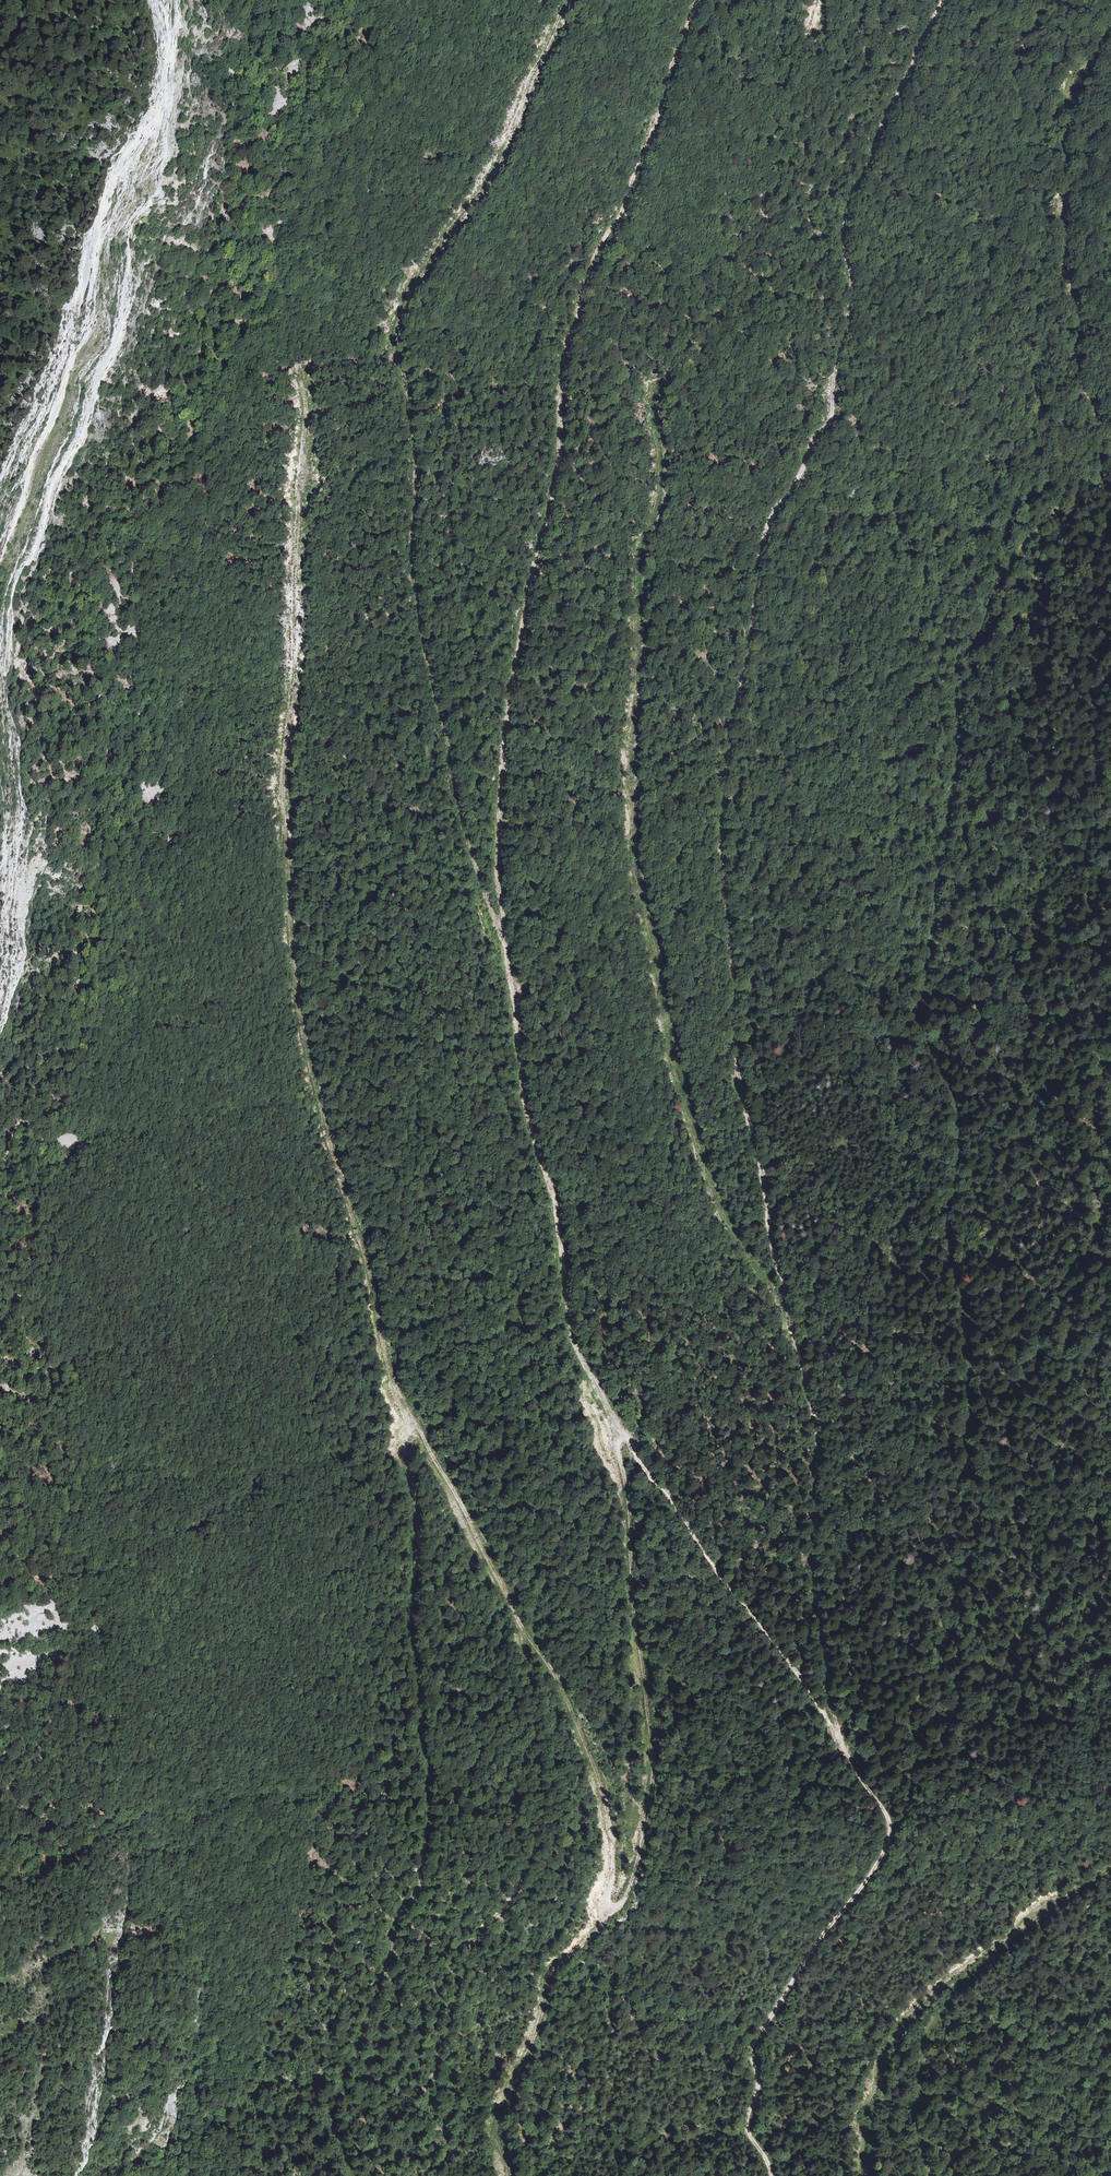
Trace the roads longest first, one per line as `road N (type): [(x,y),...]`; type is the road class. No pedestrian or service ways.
road 1 (track): [(773,2175),(746,2125),(758,2083),(750,2051),(812,1949),(876,1868),(892,1823),(835,1725),(815,1538),(819,1416),(772,1250),(736,1069),(727,759),(766,528),(833,414),(841,336),(856,295),(847,232),(852,195),(947,0)]
road 2 (track): [(835,1725),(617,1436),(577,1356),(504,927),(499,831),(507,722),(557,482),(565,356),(600,247),(623,211),(700,0)]
road 3 (track): [(303,386),(285,847),(315,1076),(414,1427),(545,1658),(598,1775),(617,1863),(608,1911)]
road 4 (track): [(1110,27),(1067,126),(1066,252),(1081,320),(1076,376),(1101,450),(988,604),(961,667),(961,716),(921,1013),(962,1117),(948,1223),(972,1416),(967,1481)]
road 5 (track): [(566,0),(494,177),(412,285),(395,329),(415,464),(412,567),(428,694),(453,751),(506,947)]
road 6 (track): [(797,1333),(714,1199),(654,947),(630,782),(640,564),(661,484),(653,383)]
road 7 (track): [(617,1436),(630,1494),(649,1794),(629,1889),(544,1982),(495,2128),(509,2175)]
road 8 (track): [(414,1427),(408,1450),(418,1529),(413,1619),(429,1838),(423,1877),(399,1920),(346,2068),(335,2123),(351,2175)]
road 9 (track): [(523,1623),(537,1820),(521,1885),(471,1938),(426,2090)]
road 10 (track): [(927,2175),(916,2117),(930,2022),(1006,1937),(1110,1867)]
road 11 (track): [(861,2175),(865,2123),(901,2023),(1006,1937)]

